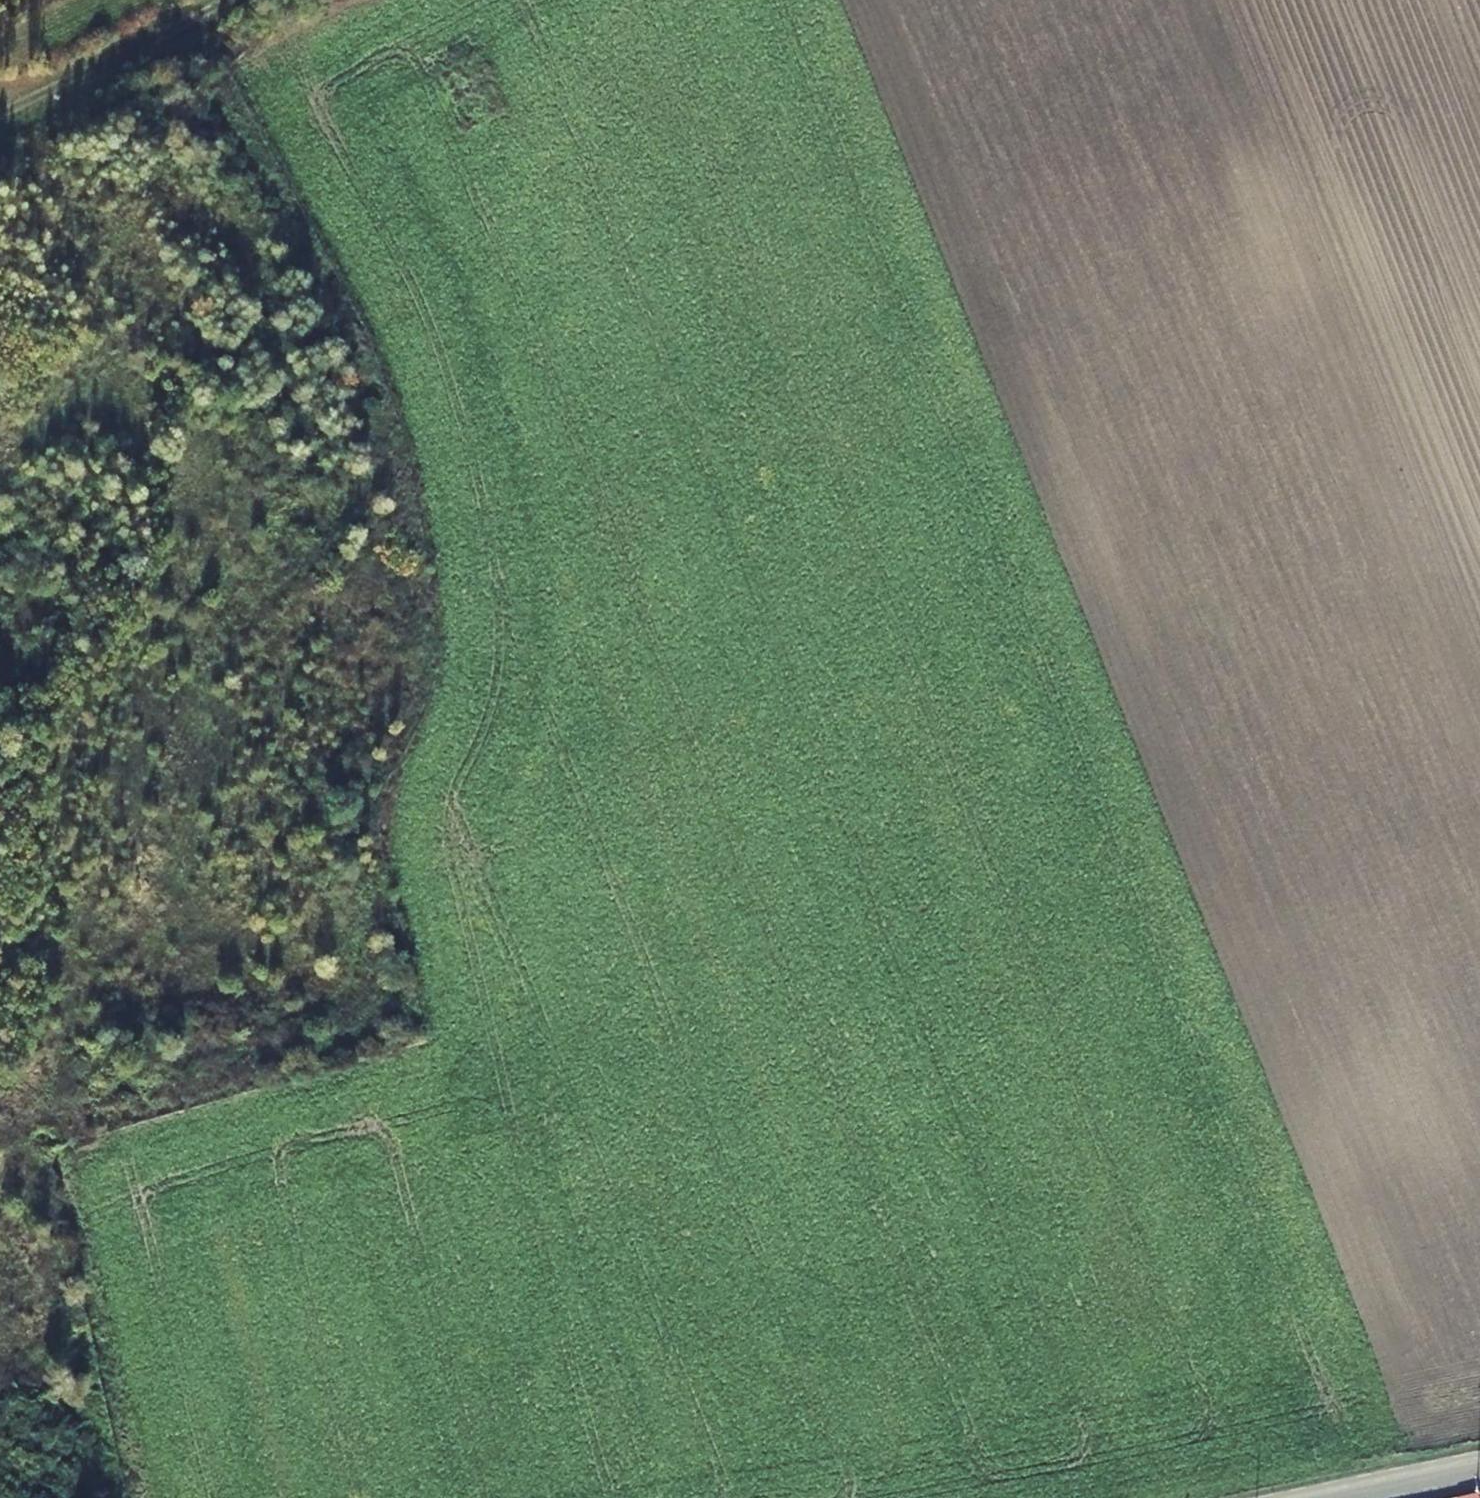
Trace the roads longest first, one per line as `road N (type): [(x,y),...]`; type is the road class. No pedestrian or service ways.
road 1 (tertiary): [(1353,1497),(1479,1471)]

